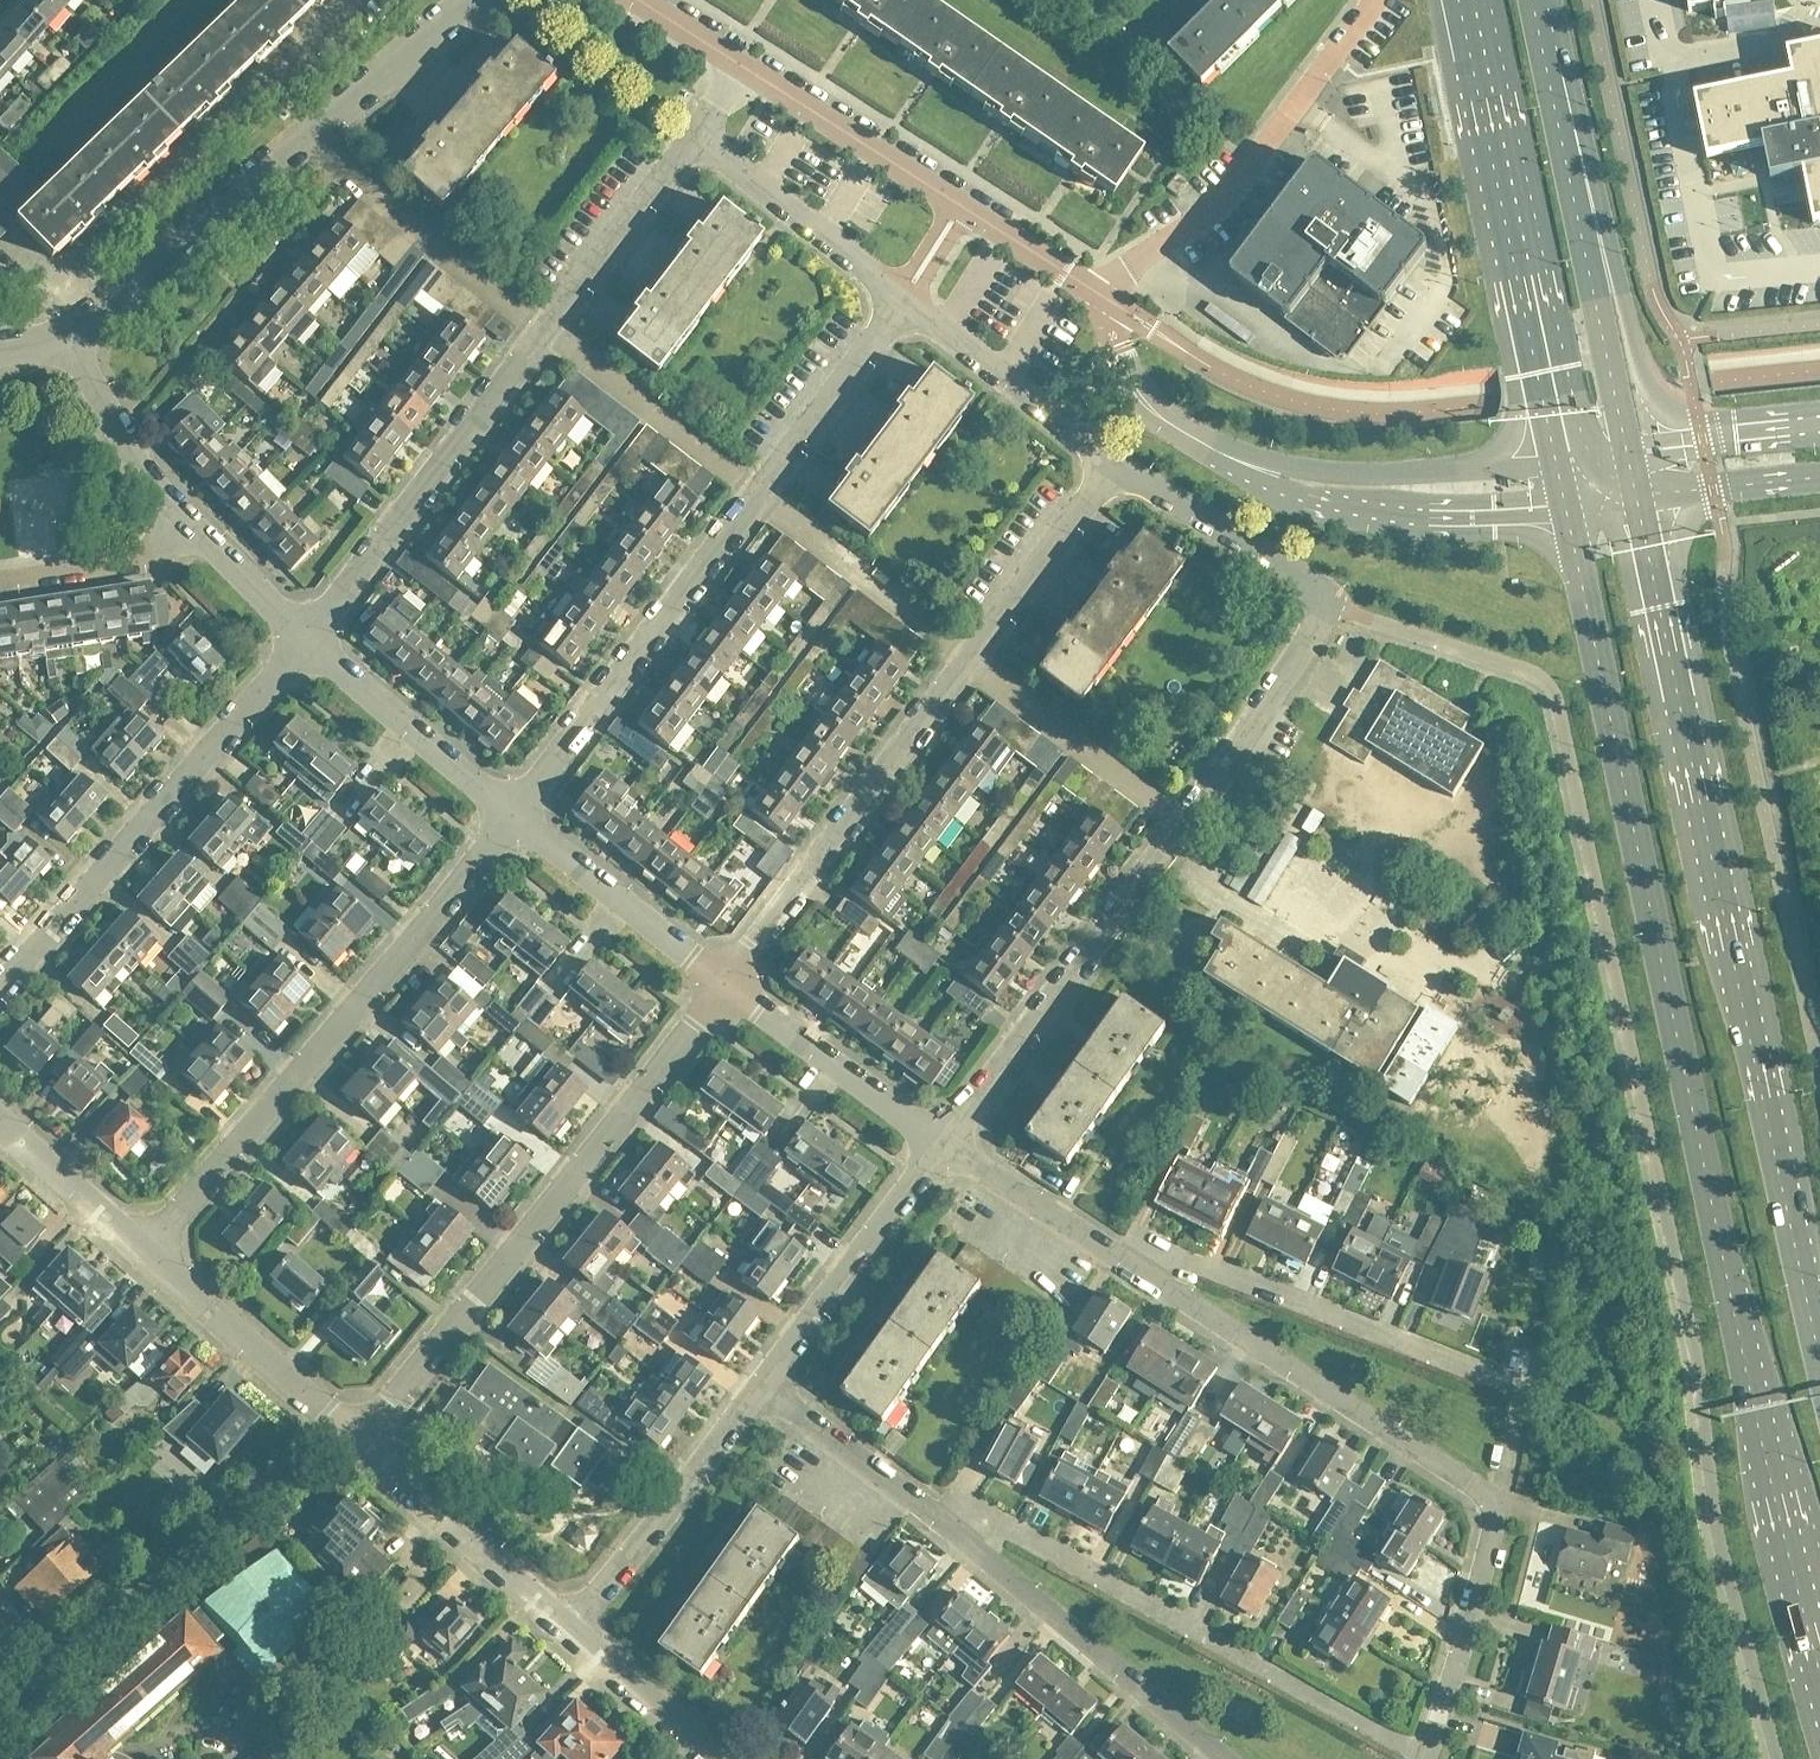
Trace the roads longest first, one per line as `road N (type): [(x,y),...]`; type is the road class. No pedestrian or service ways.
road 1 (primary): [(1568,495),(1755,1400),(1819,1642)]
road 2 (residential): [(942,1143),(1185,824),(1313,631),(1322,601),(1314,583),(1116,463)]
road 3 (primary): [(1819,1351),(1636,495)]
road 4 (residential): [(725,983),(1116,463)]
road 5 (residential): [(510,815),(903,299)]
road 6 (residential): [(305,642),(696,136)]
road 7 (residential): [(358,1436),(725,983)]
road 8 (residential): [(1568,495),(1484,506),(1360,500),(1245,464),(1200,444),(1154,410),(1130,376),(1107,301),(1086,290)]
road 9 (residential): [(143,1249),(510,815)]
road 10 (residential): [(1502,1503),(1522,1388),(1191,1262),(1101,1244)]
road 11 (residential): [(1427,1757),(1016,1536),(933,1517)]
road 12 (residential): [(67,336),(470,0)]
road 13 (primary): [(1467,0),(1568,495)]
road 14 (residential): [(1502,1503),(1101,1244)]
road 15 (primary): [(1628,455),(1530,0)]
road 16 (residential): [(0,984),(305,642)]
road 17 (residential): [(1086,290),(1221,201),(1377,0)]
road 18 (residential): [(1086,290),(742,68)]
road 19 (residential): [(1226,1758),(933,1517)]
road 20 (residential): [(568,1624),(761,1385)]
road 21 (residential): [(761,1385),(942,1143)]
road 22 (residential): [(358,1436),(143,1249)]
road 23 (residential): [(568,1624),(358,1436)]
road 24 (residential): [(725,983),(510,815)]
road 25 (residential): [(942,1143),(725,983)]
road 26 (residential): [(1116,463),(903,299)]
road 27 (residential): [(510,815),(305,642)]
road 28 (residential): [(1427,1757),(1502,1503)]
road 29 (residential): [(903,299),(696,136)]
road 30 (residential): [(187,522),(145,475),(67,336)]
road 31 (residential): [(933,1517),(761,1385)]
road 32 (residential): [(0,582),(149,557),(187,522)]
road 33 (residential): [(718,1758),(568,1624)]
road 34 (residential): [(143,1249),(0,1120)]
road 35 (tertiary): [(1819,431),(1628,455)]
road 36 (residential): [(1101,1244),(942,1143)]
road 37 (tertiary): [(1636,495),(1819,477)]
road 38 (residential): [(305,642),(187,522)]
road 39 (residential): [(742,68),(639,0)]

